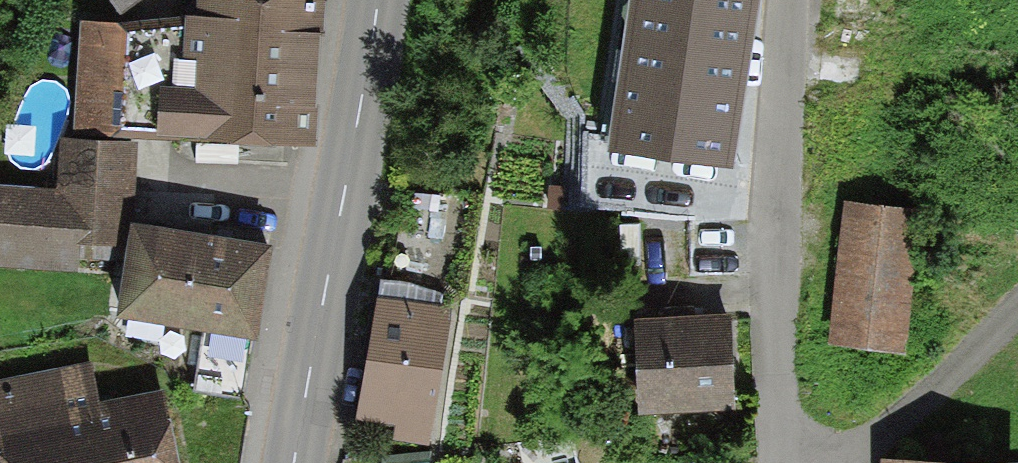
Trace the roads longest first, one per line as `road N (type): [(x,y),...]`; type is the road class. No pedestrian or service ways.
road 1 (tertiary): [(296,462),(380,0)]
road 2 (residential): [(788,0),(777,462)]
road 3 (residential): [(836,462),(1017,298)]

